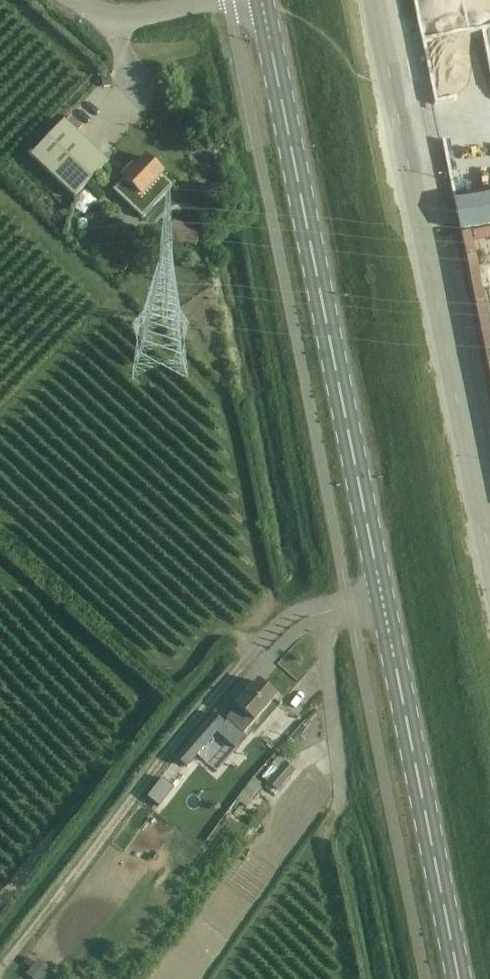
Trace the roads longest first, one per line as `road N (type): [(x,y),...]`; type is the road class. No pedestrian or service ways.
road 1 (tertiary): [(460,978),(262,0)]
road 2 (unclassified): [(489,571),(374,0)]
road 3 (tertiary): [(224,0),(130,18),(73,0)]

